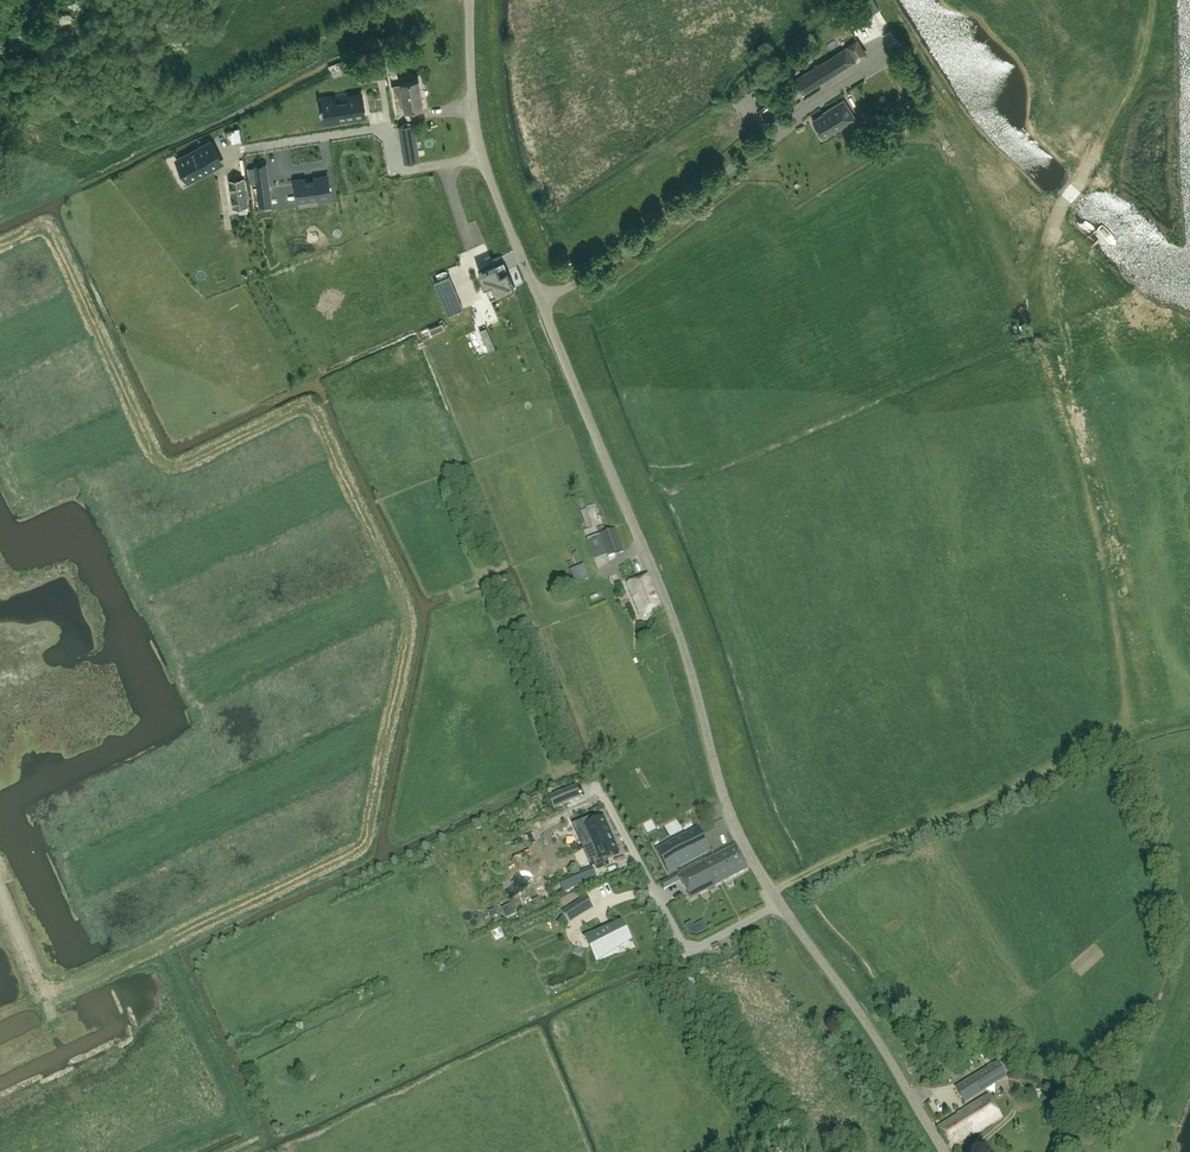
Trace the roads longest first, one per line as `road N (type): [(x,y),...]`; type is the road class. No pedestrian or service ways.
road 1 (unclassified): [(946,1151),(734,824),(674,620),(483,157),(470,72),(470,0)]
road 2 (track): [(1153,0),(1136,79),(1052,232),(1033,306),(1114,596),(1134,732),(940,826),(771,891)]

